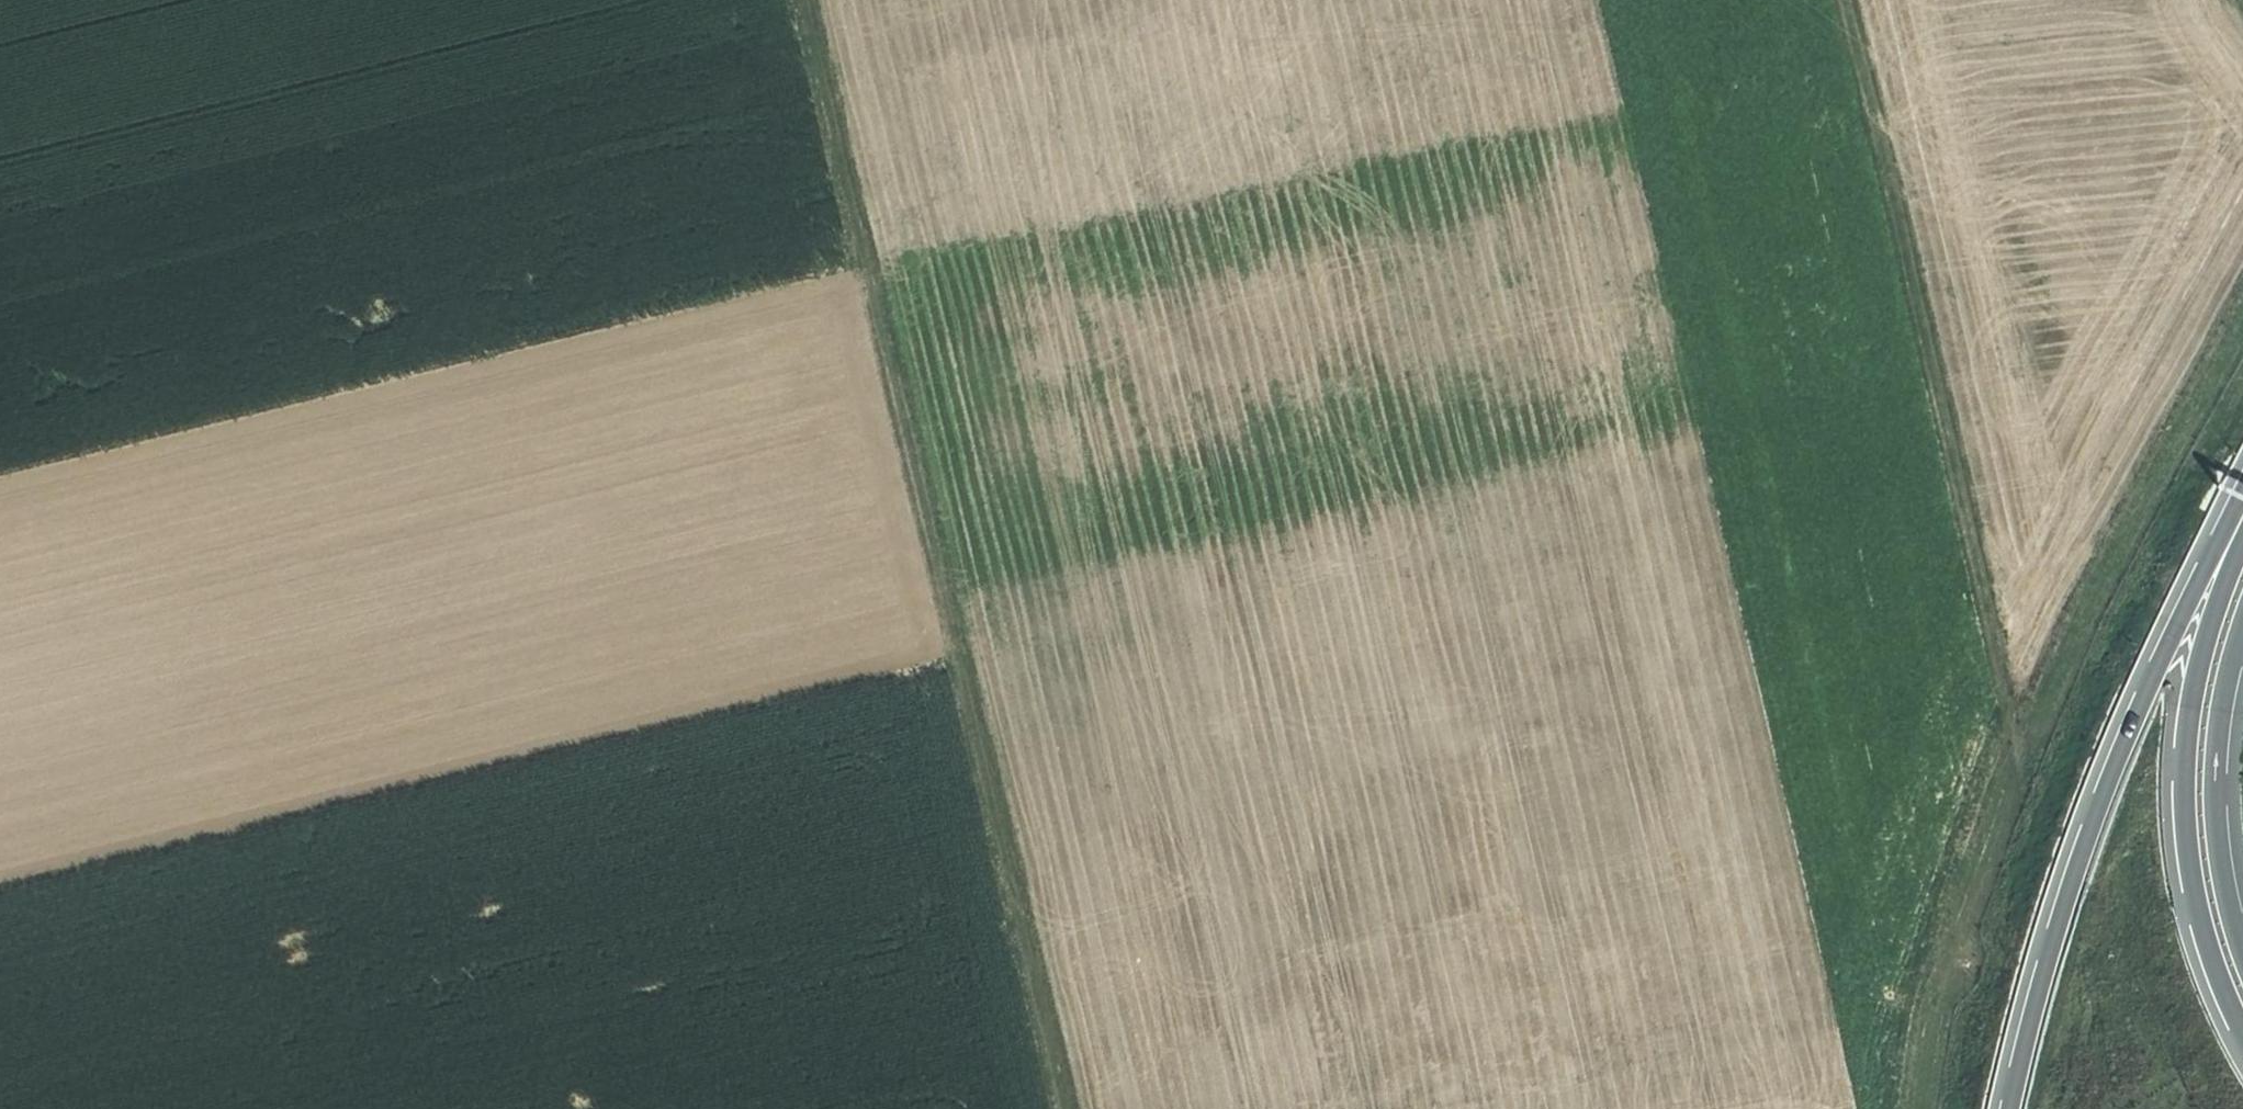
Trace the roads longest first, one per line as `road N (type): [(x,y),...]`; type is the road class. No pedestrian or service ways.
road 1 (track): [(1061,1108),(799,0)]
road 2 (track): [(1844,0),(2002,670)]
road 3 (motorway): [(2242,496),(2147,675),(2099,793),(2006,1108)]
road 4 (motorway): [(2242,514),(2208,615),(2182,740),(2179,824),(2193,917),(2242,1033)]
road 5 (motorway): [(2242,954),(2222,898),(2211,807),(2213,728),(2242,600)]

